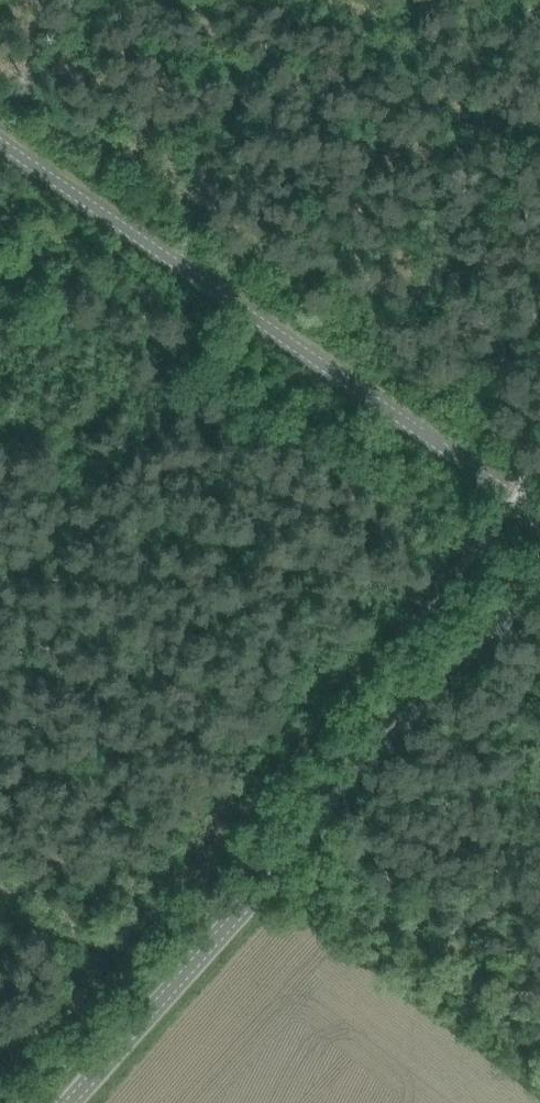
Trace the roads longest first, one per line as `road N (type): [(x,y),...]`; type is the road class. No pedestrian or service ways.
road 1 (unclassified): [(69,1102),(539,576)]
road 2 (unclassified): [(539,515),(0,142)]

